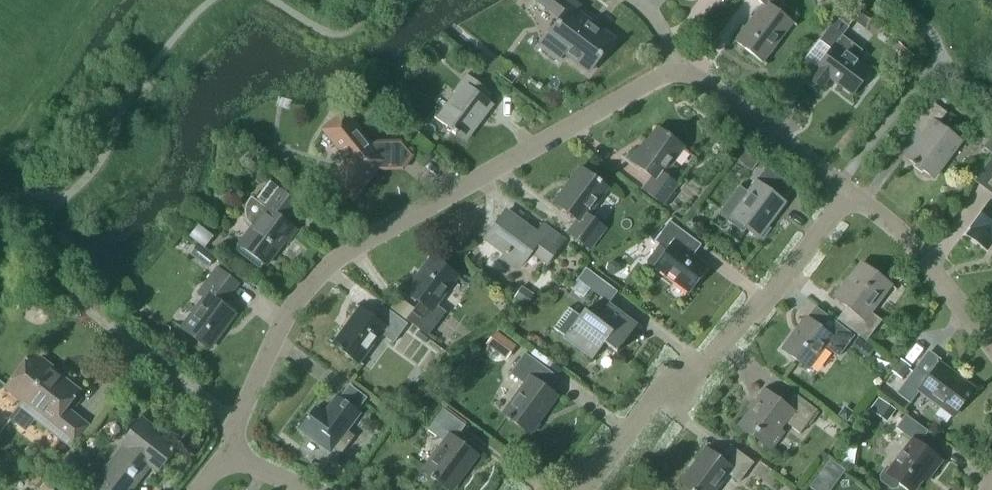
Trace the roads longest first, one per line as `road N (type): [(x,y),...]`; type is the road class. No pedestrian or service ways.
road 1 (residential): [(851,192),(701,79),(661,77),(369,237),(318,275),(285,313),(236,420)]
road 2 (residential): [(576,489),(649,403),(705,365),(773,293),(851,192)]
road 3 (residential): [(991,342),(907,237),(851,192)]
road 4 (residential): [(236,420),(108,327)]

